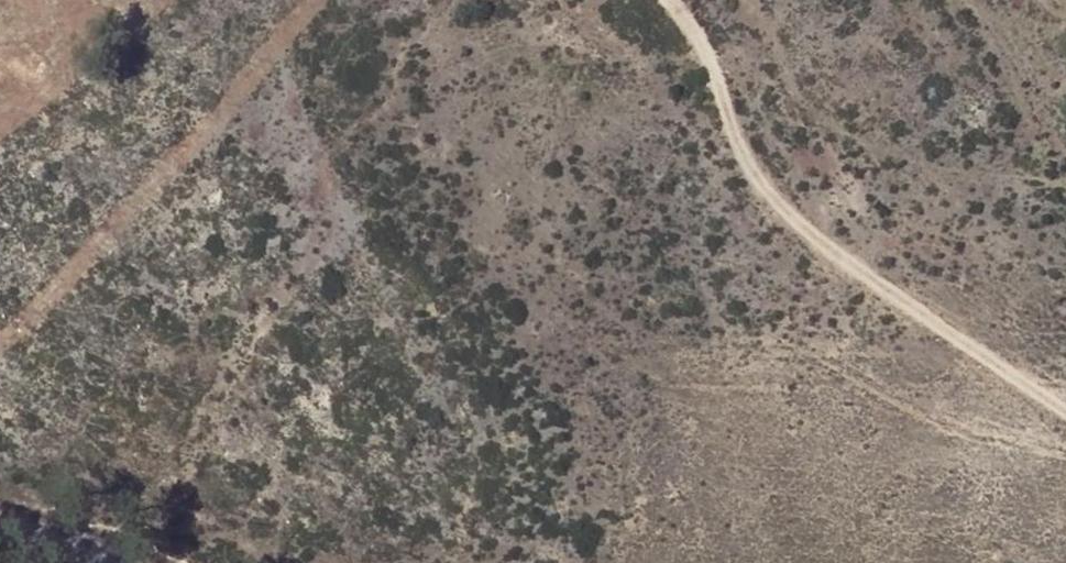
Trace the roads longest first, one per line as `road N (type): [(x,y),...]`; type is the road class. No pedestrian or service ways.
road 1 (track): [(1065,397),(772,196),(743,163),(700,32),(677,0)]

